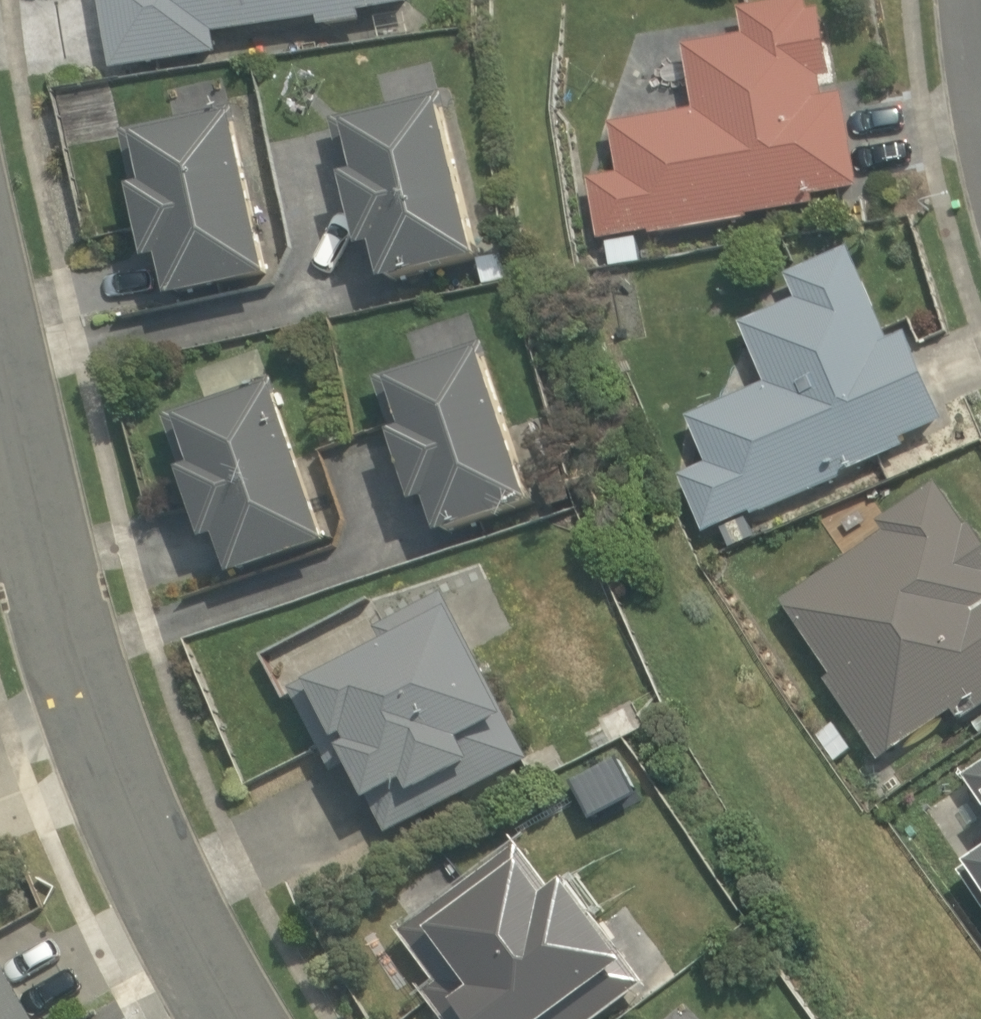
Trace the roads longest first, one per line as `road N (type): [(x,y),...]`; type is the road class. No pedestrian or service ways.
road 1 (residential): [(242,1018),(67,618),(0,328)]

